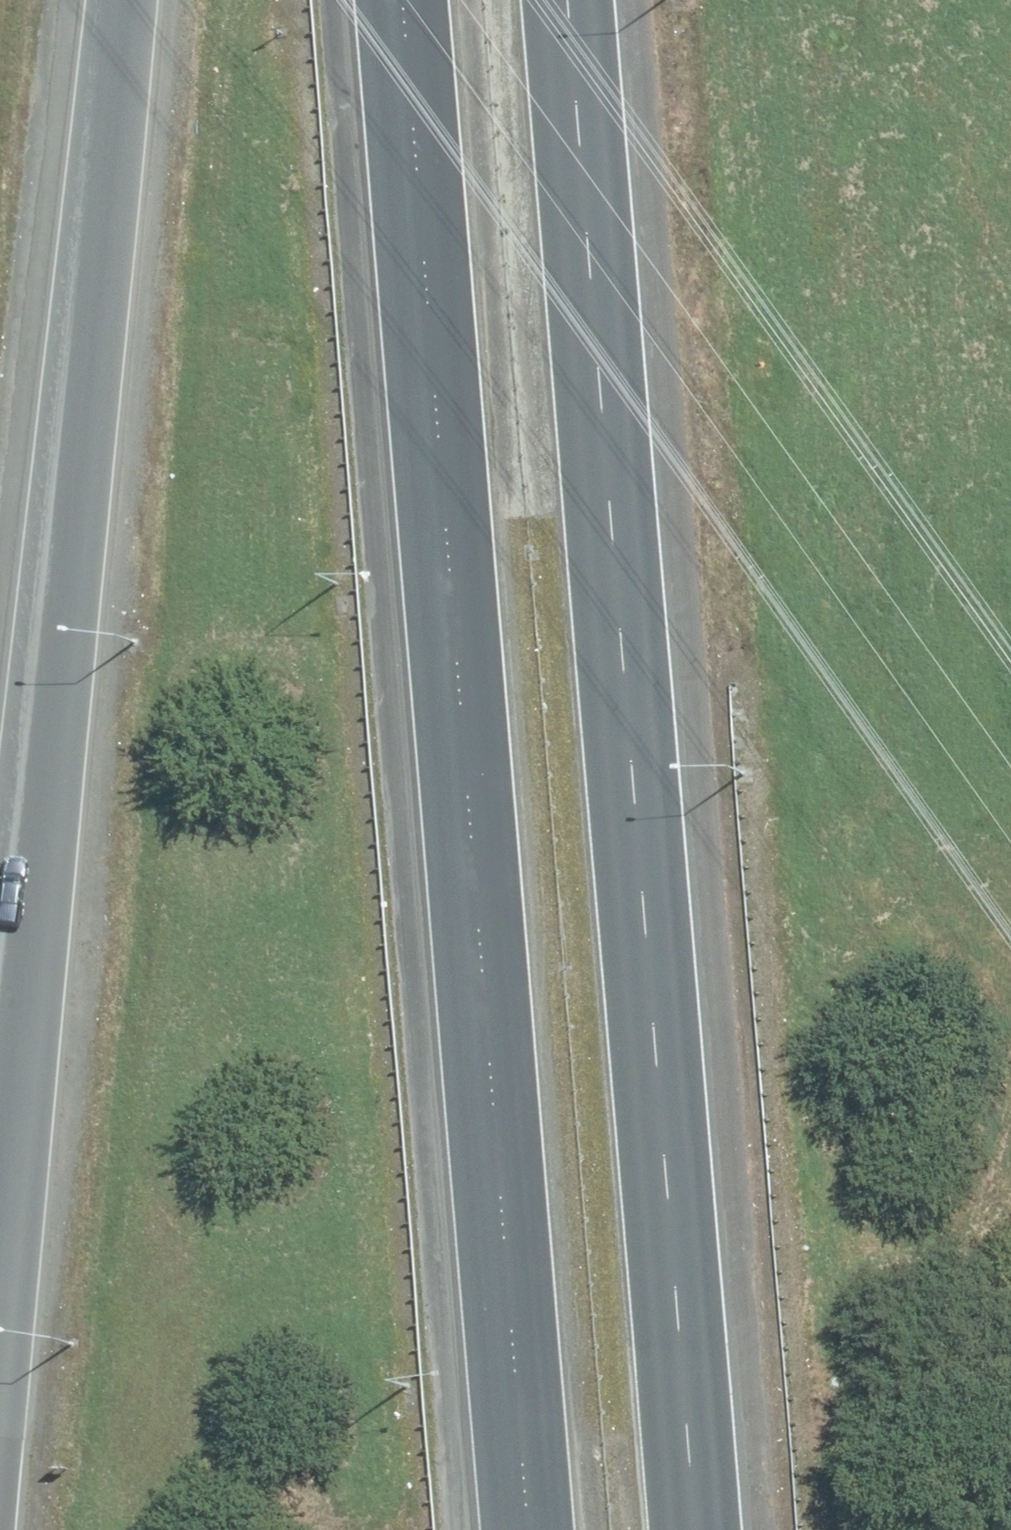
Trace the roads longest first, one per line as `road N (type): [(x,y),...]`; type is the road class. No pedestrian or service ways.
road 1 (motorway): [(985,1529),(874,858),(708,0)]
road 2 (motorway): [(574,0),(700,1529)]
road 3 (motorway): [(526,1529),(402,0)]
road 4 (motorway): [(0,1239),(124,0)]
road 5 (motorway): [(928,0),(1010,389)]

